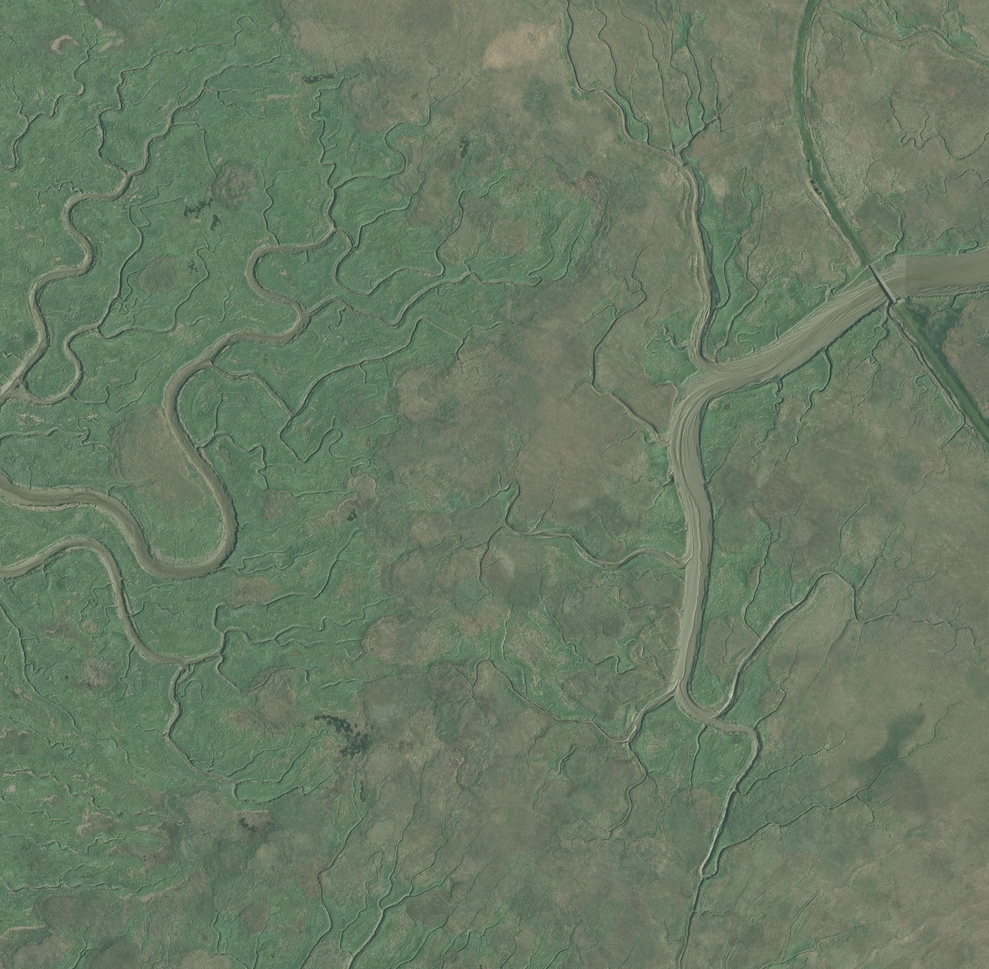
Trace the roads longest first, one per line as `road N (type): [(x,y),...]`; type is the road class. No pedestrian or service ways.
road 1 (track): [(988,432),(896,304),(812,156),(799,95),(816,0)]

